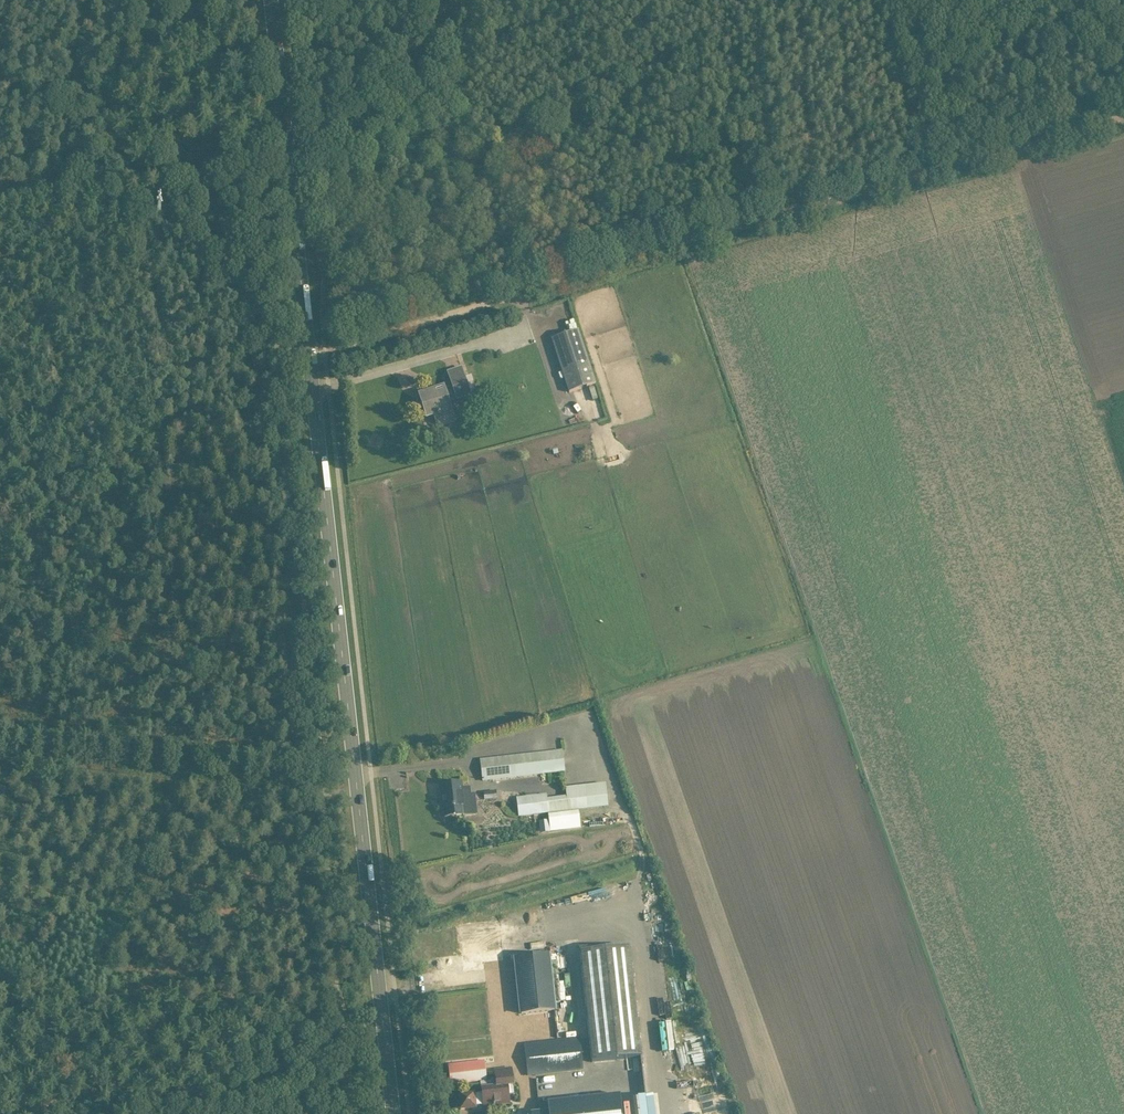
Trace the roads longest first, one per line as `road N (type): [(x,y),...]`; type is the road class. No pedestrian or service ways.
road 1 (primary): [(395,1113),(271,0)]
road 2 (track): [(992,1113),(693,242)]
road 3 (track): [(309,358),(933,173),(915,0)]
road 4 (track): [(317,164),(0,198)]
road 5 (track): [(1123,118),(933,173)]

